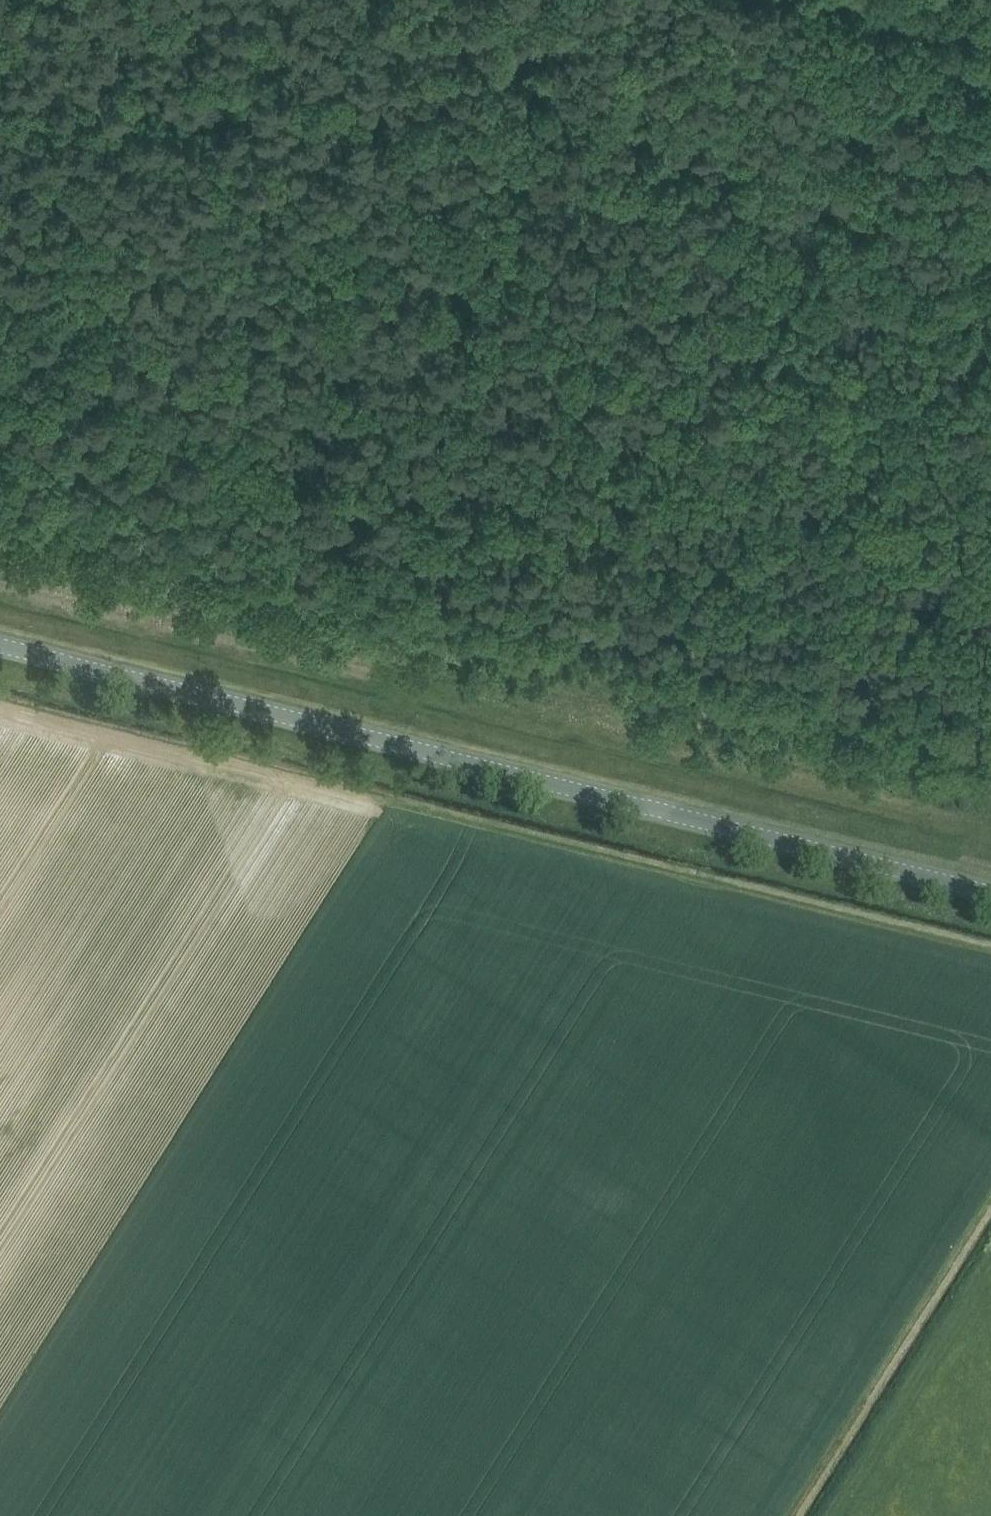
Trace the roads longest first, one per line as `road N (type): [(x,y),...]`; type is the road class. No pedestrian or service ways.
road 1 (tertiary): [(0,645),(990,892)]

